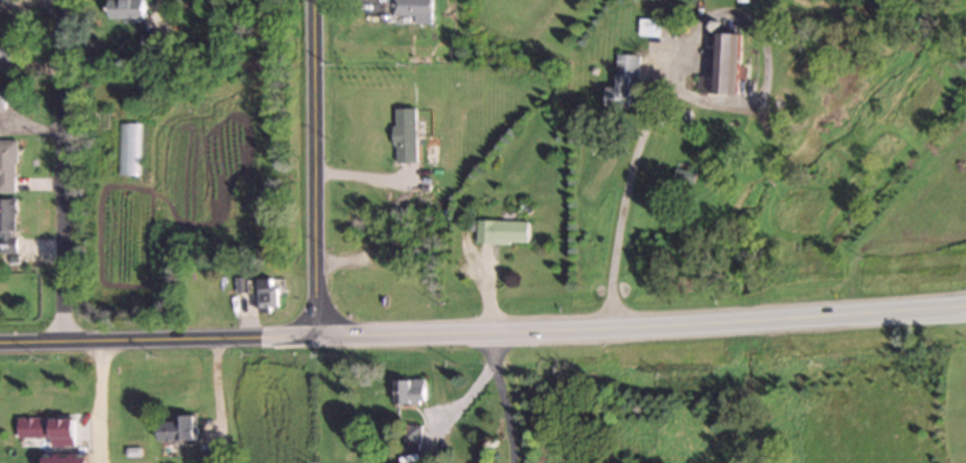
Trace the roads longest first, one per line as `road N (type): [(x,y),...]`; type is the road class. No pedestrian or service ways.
road 1 (secondary): [(321,334),(768,323),(965,307)]
road 2 (residential): [(55,0),(60,336)]
road 3 (secondary): [(314,0),(321,334)]
road 4 (secondary): [(0,337),(321,334)]

